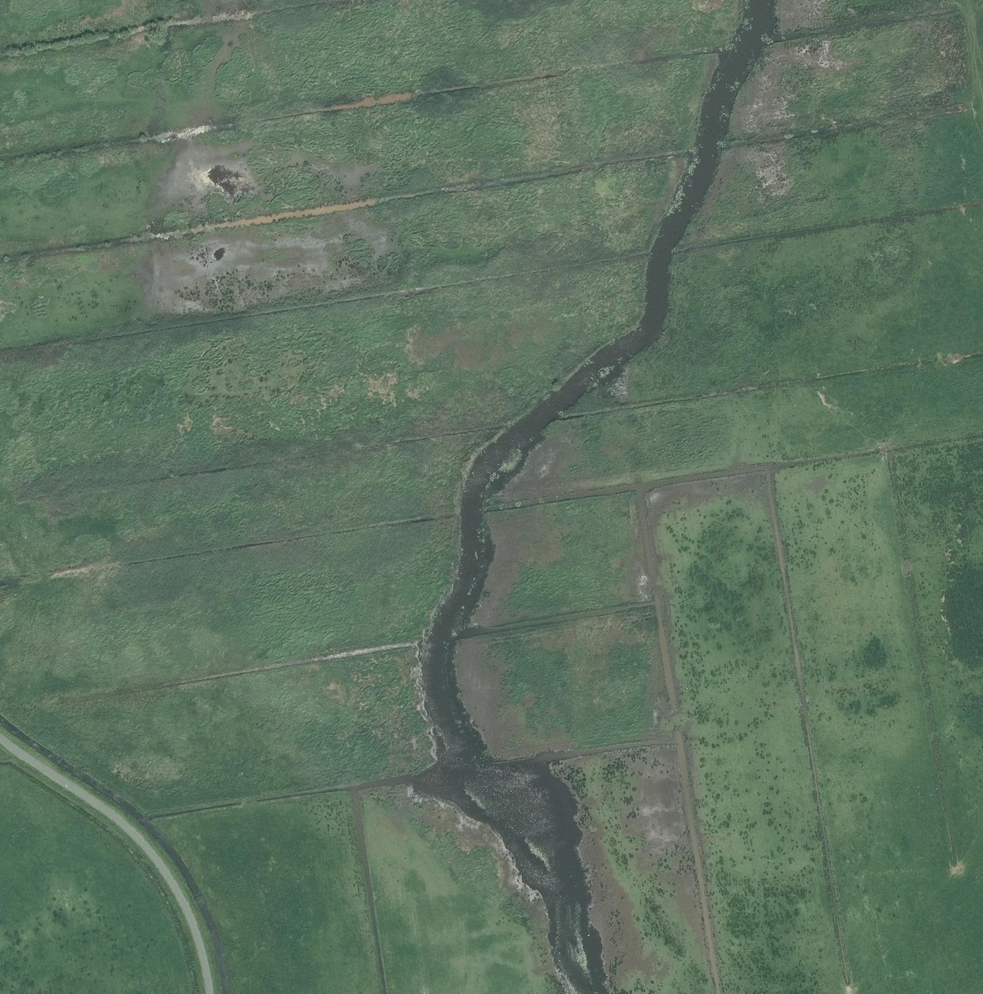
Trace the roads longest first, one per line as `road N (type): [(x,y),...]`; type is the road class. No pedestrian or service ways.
road 1 (unclassified): [(208,993),(194,932),(157,860),(96,804),(0,737)]

